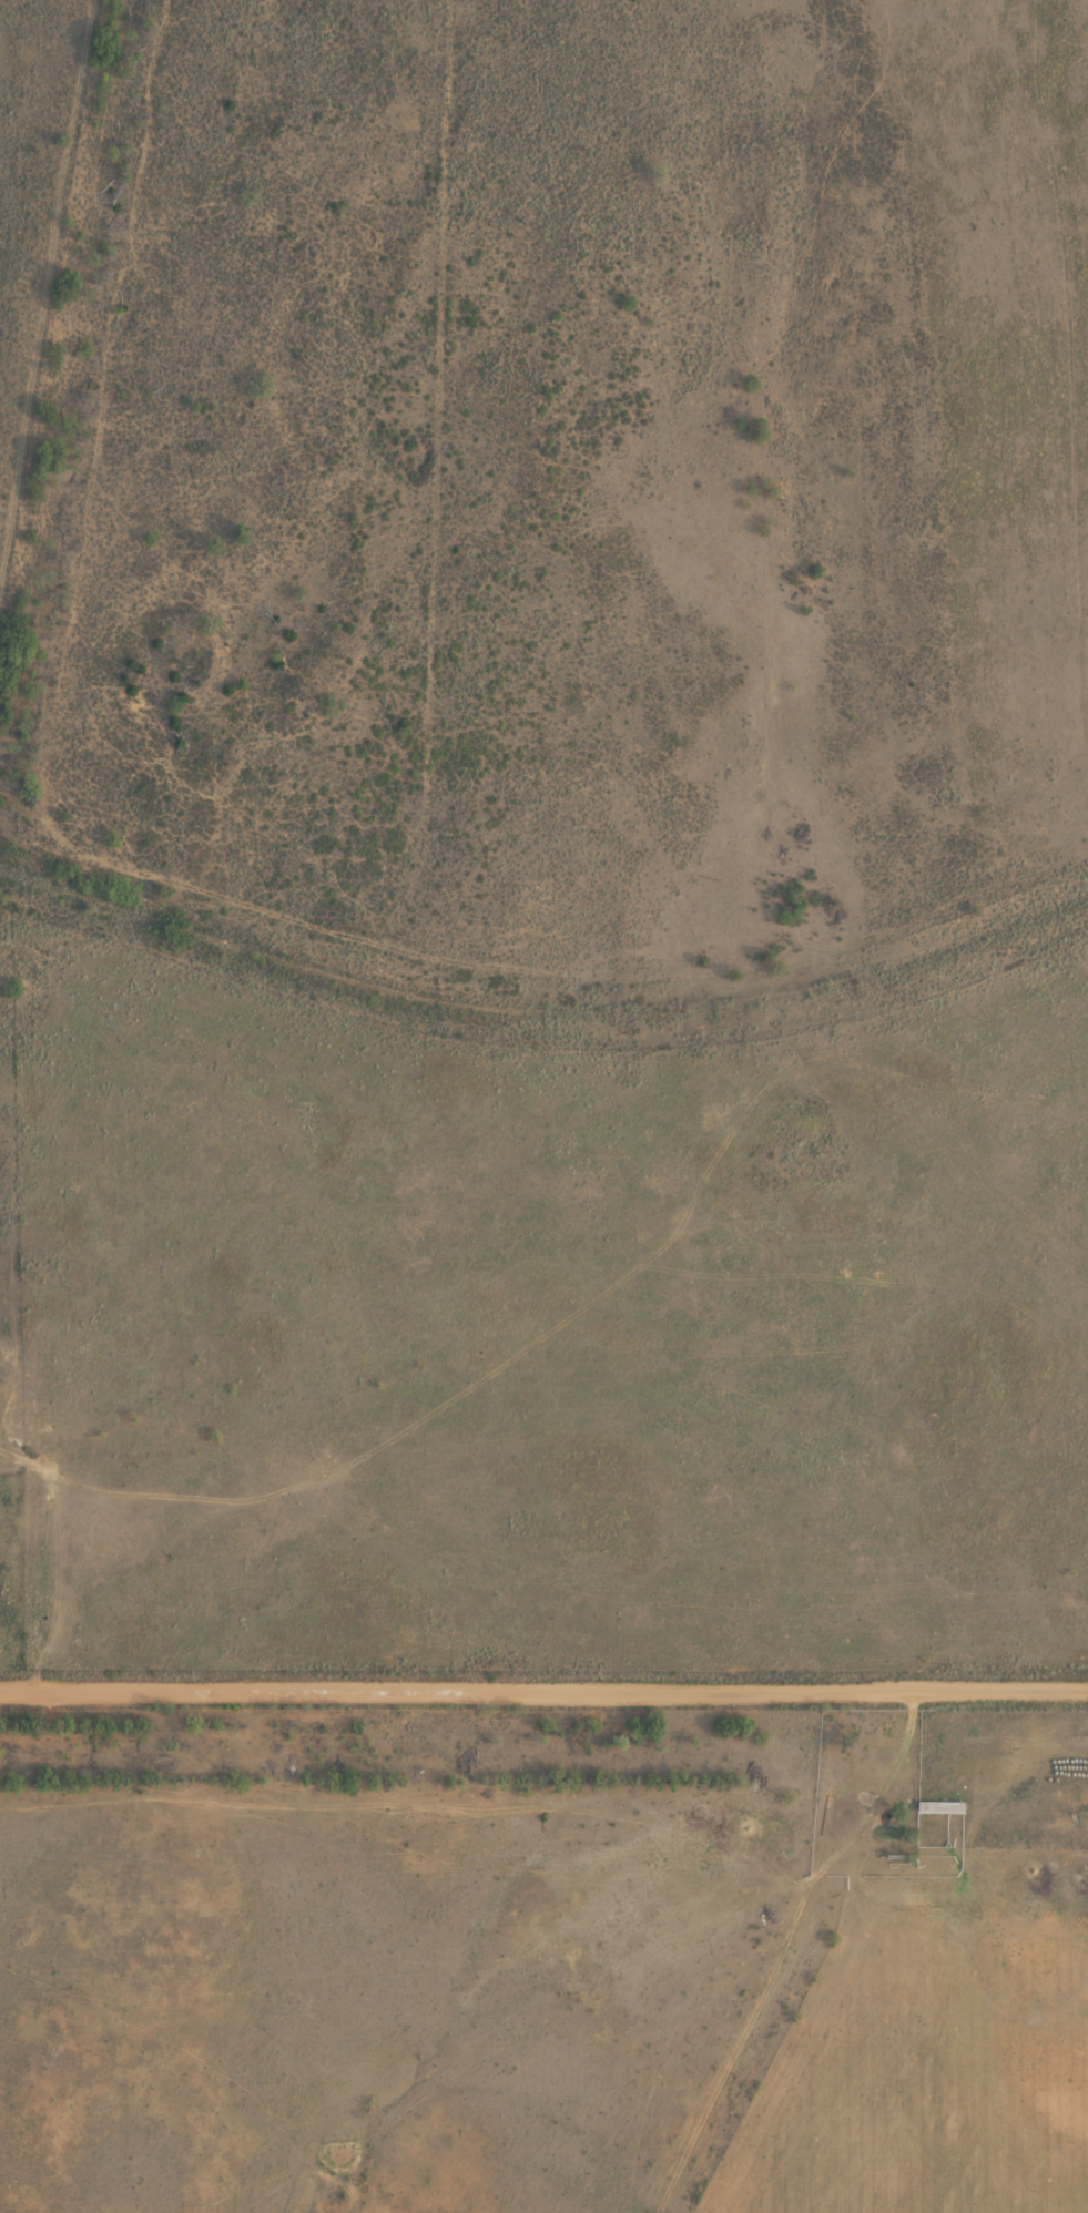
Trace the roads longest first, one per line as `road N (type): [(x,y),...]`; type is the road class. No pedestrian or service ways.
road 1 (residential): [(1087,1690),(0,1688)]

